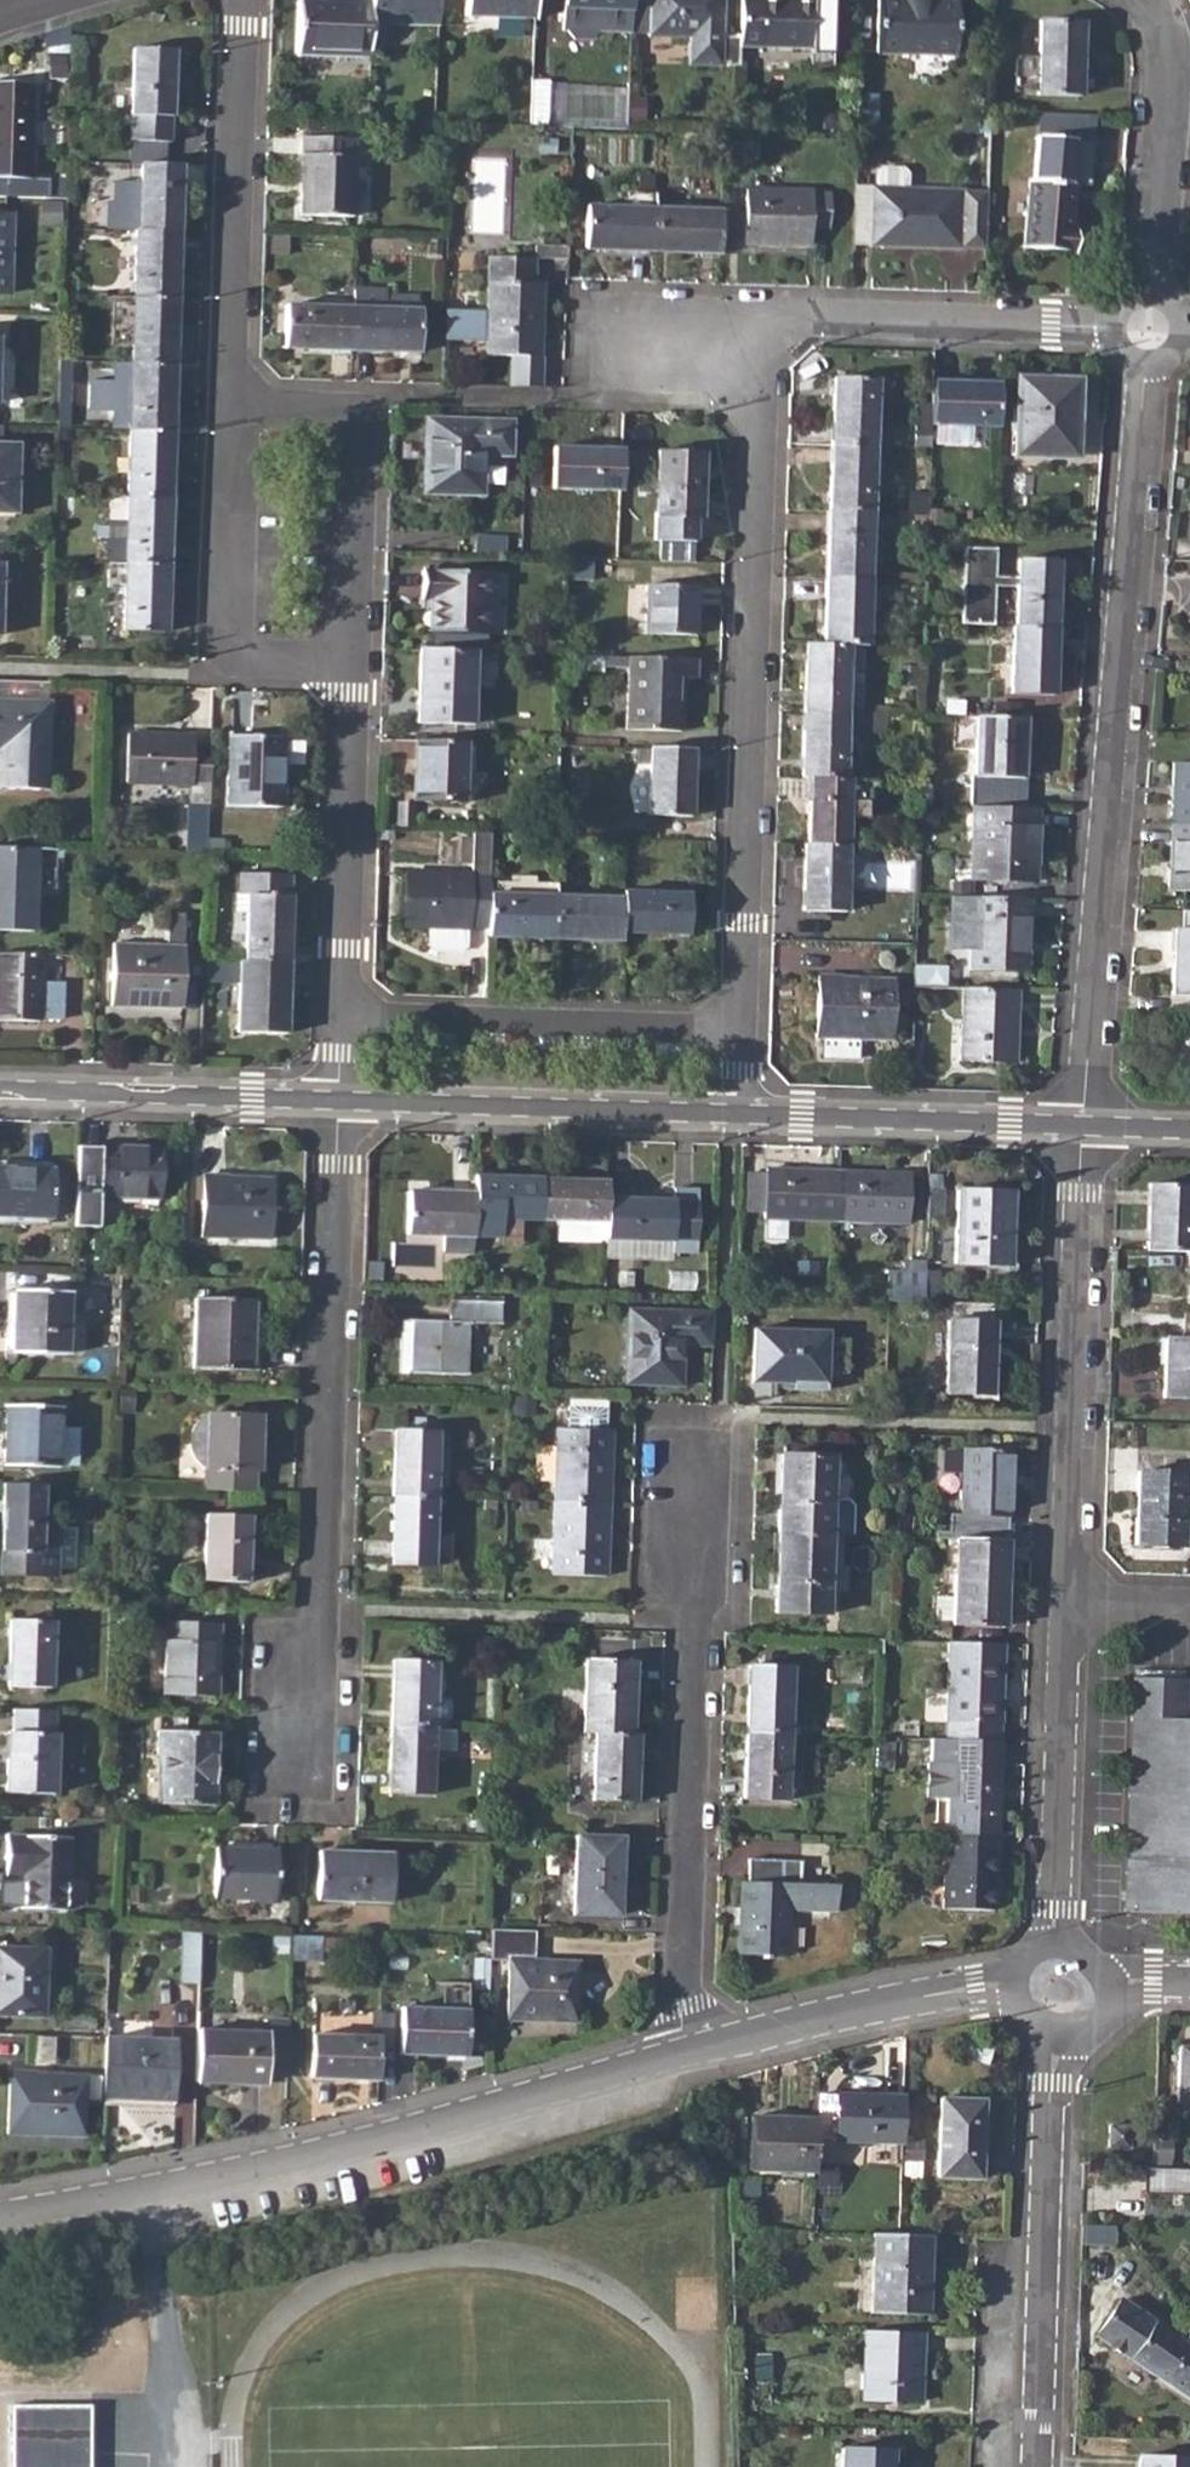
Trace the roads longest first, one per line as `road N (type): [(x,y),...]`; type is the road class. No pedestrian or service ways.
road 1 (residential): [(1149,330),(1084,1127)]
road 2 (residential): [(733,1113),(762,342)]
road 3 (tertiary): [(691,2048),(351,2145),(0,2215)]
road 4 (residential): [(337,1099),(320,1611),(300,1751)]
road 5 (residential): [(690,1464),(696,1621),(684,2018),(691,2048)]
road 6 (residential): [(1084,1127),(1067,1605)]
road 7 (residential): [(354,659),(337,1099)]
road 8 (residential): [(1053,2032),(1039,2466)]
road 9 (residential): [(229,391),(362,395),(354,659)]
road 10 (residential): [(762,342),(776,324),(806,317),(1149,330)]
road 11 (residential): [(337,1099),(733,1113)]
road 12 (residential): [(247,0),(229,391)]
road 13 (residential): [(229,391),(228,654),(354,659)]
road 14 (residential): [(733,1113),(1084,1127)]
road 15 (residential): [(0,1088),(337,1099)]
road 16 (residential): [(1138,0),(1161,49),(1168,96),(1149,330)]
road 17 (residential): [(1067,1605),(1055,1941)]
road 18 (tertiary): [(1013,1985),(975,1986),(691,2048)]
road 19 (residential): [(609,343),(762,342)]
road 20 (residential): [(1067,1605),(1189,1609)]

